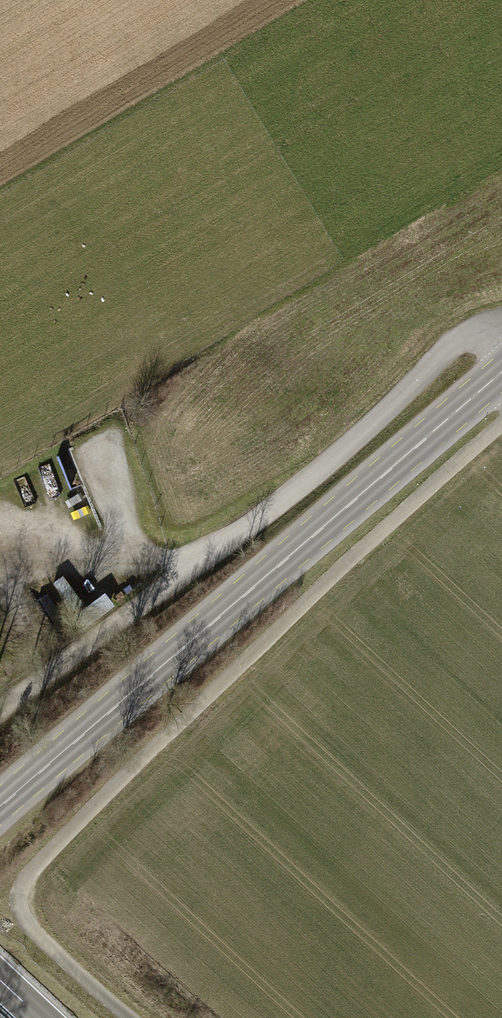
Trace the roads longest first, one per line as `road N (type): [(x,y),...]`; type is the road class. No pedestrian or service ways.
road 1 (track): [(130,1017),(32,930),(23,876),(49,843),(501,428)]
road 2 (tertiary): [(501,373),(0,806)]
road 3 (track): [(0,709),(315,473),(451,347),(501,326)]

